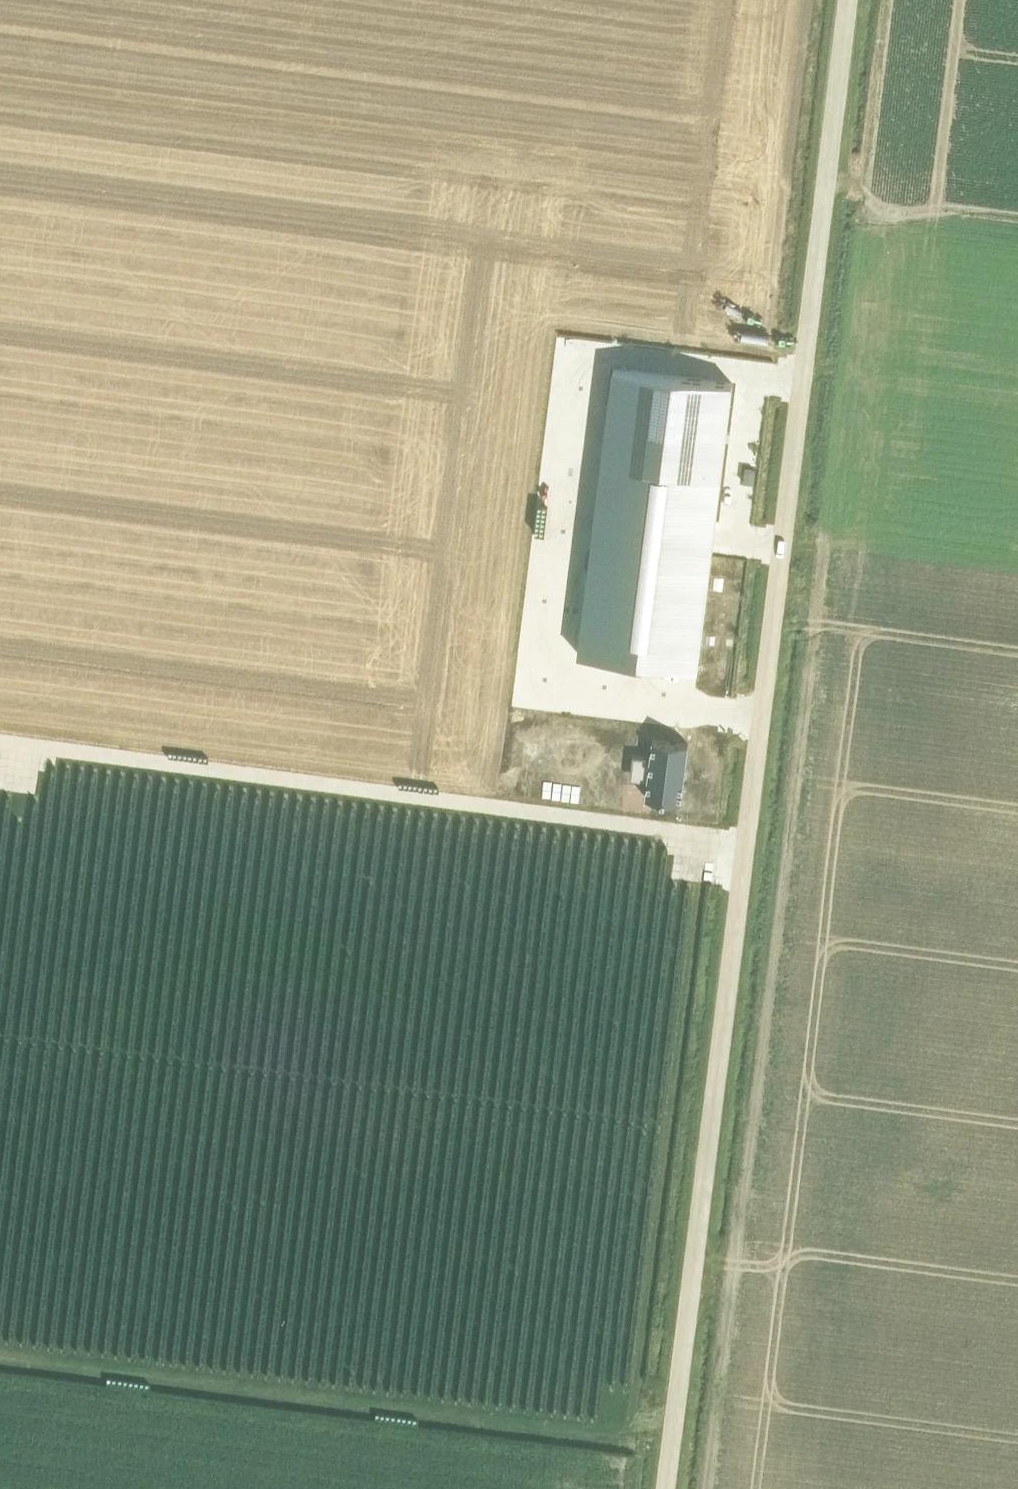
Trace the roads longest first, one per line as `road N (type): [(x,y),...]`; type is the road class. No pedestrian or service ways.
road 1 (unclassified): [(666,1488),(848,0)]
road 2 (track): [(0,742),(745,839)]

